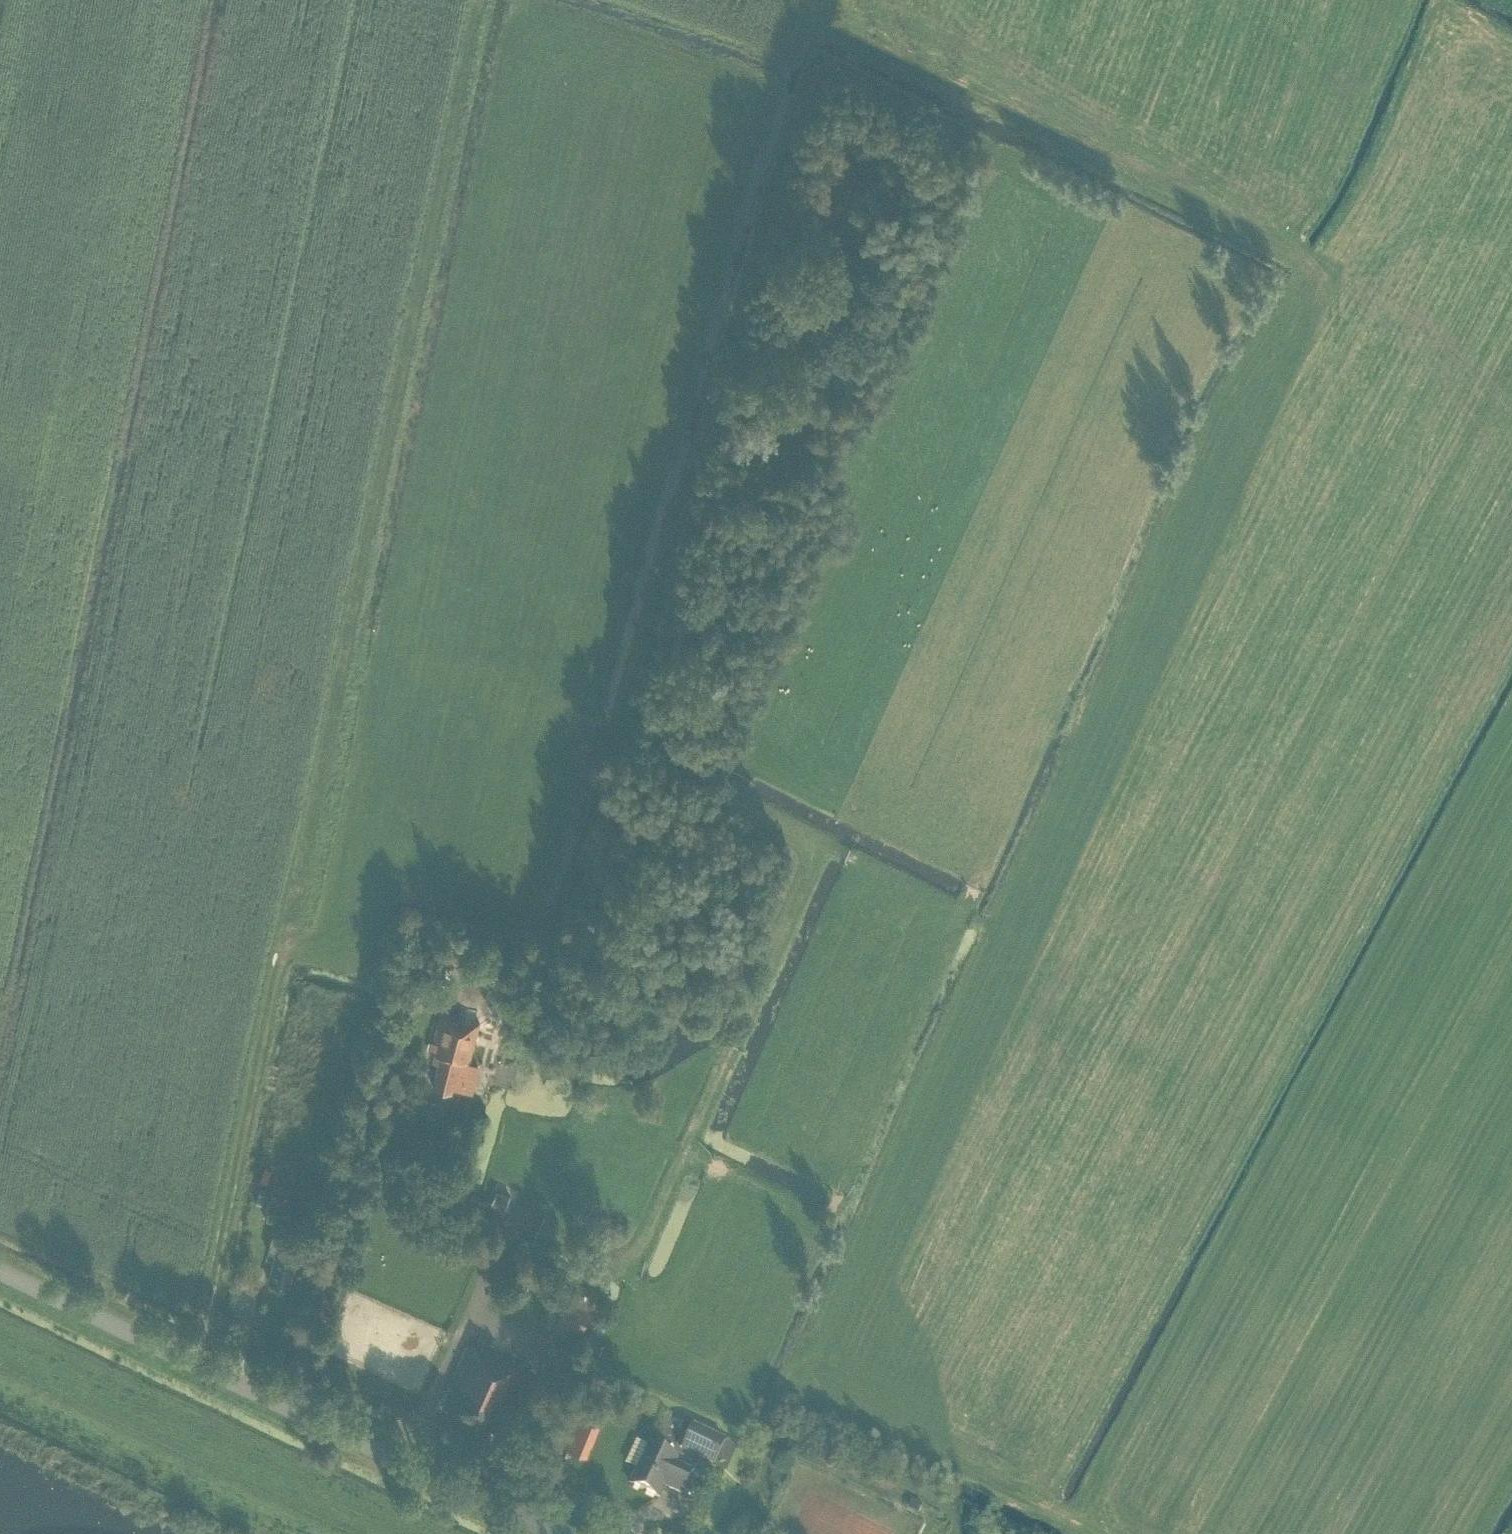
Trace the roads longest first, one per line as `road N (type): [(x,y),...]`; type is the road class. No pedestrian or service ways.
road 1 (unclassified): [(555,1533),(0,1279)]

